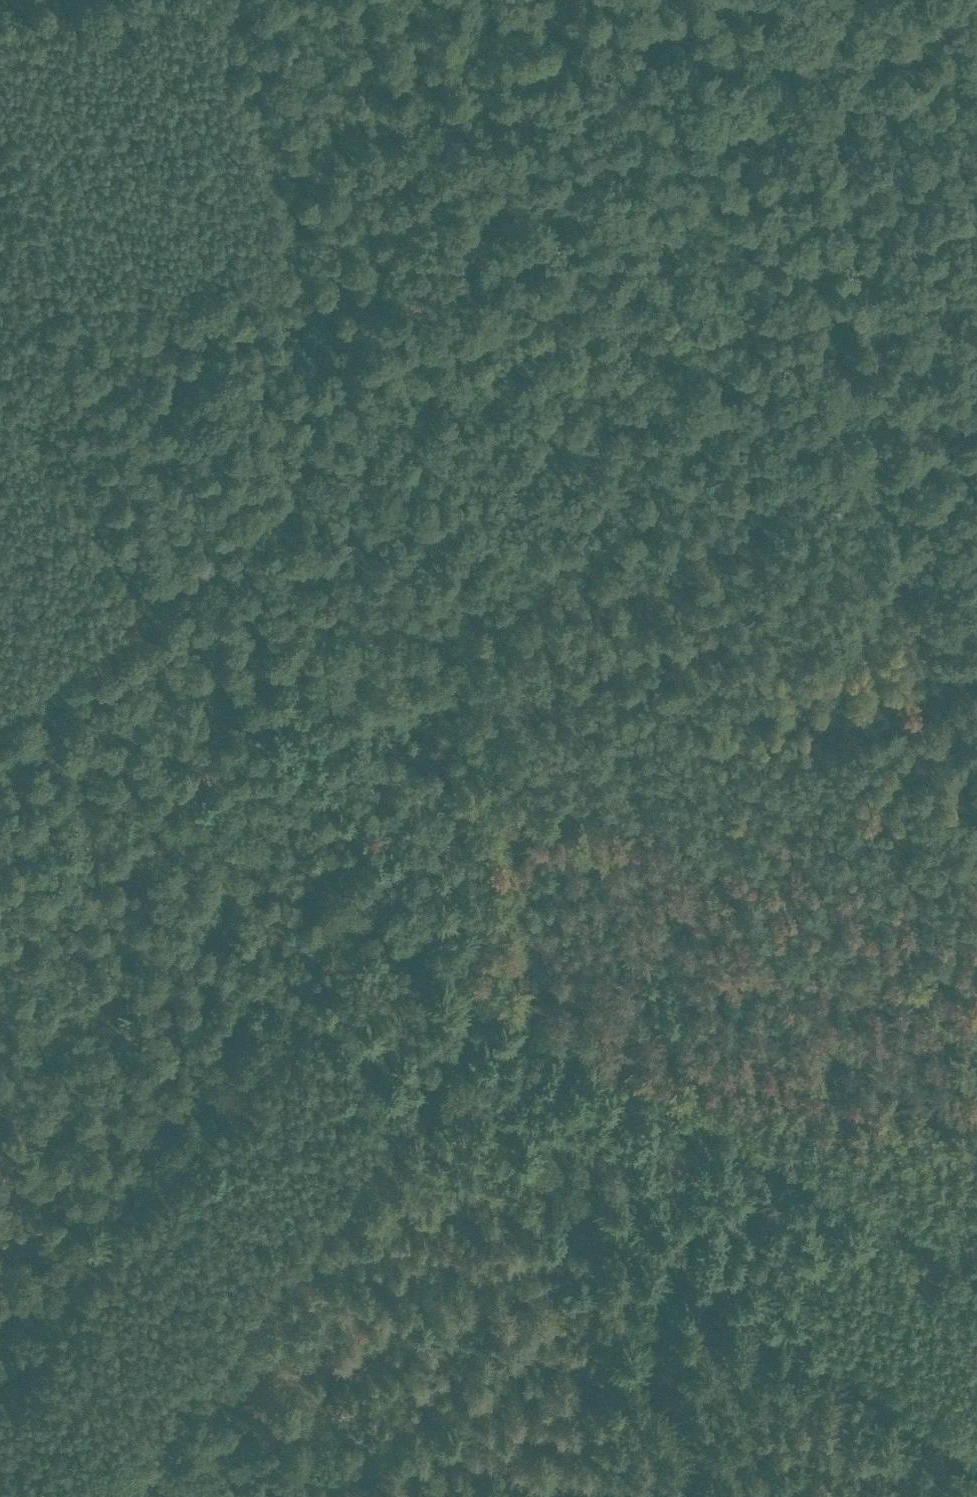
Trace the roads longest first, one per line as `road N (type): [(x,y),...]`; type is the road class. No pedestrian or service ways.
road 1 (track): [(976,1250),(482,984),(335,888),(0,375)]
road 2 (track): [(482,984),(412,1112),(115,1496)]

